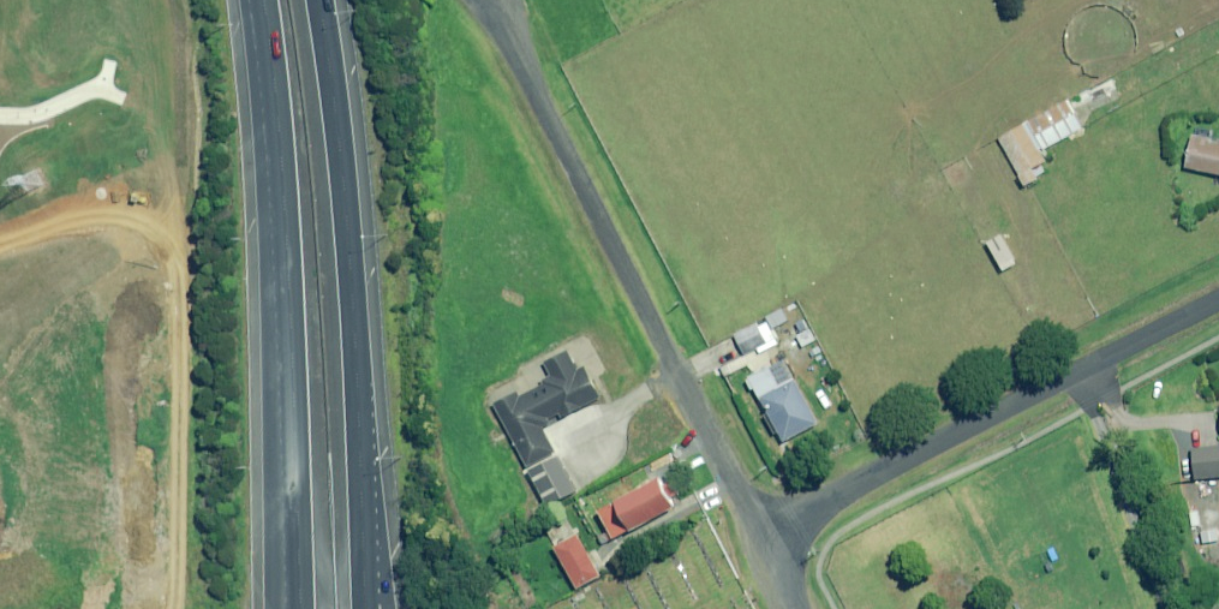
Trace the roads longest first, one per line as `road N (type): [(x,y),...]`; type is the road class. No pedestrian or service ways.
road 1 (unclassified): [(488,0),(760,535)]
road 2 (unclassified): [(760,535),(1218,304)]
road 3 (motorway): [(289,475),(259,0)]
road 4 (motorway): [(320,0),(350,234),(359,407)]
road 5 (motorway): [(359,407),(385,608)]
road 6 (motorway): [(359,407),(363,608)]
road 7 (motorway): [(277,608),(289,475)]
road 8 (motorway): [(300,608),(289,475)]

